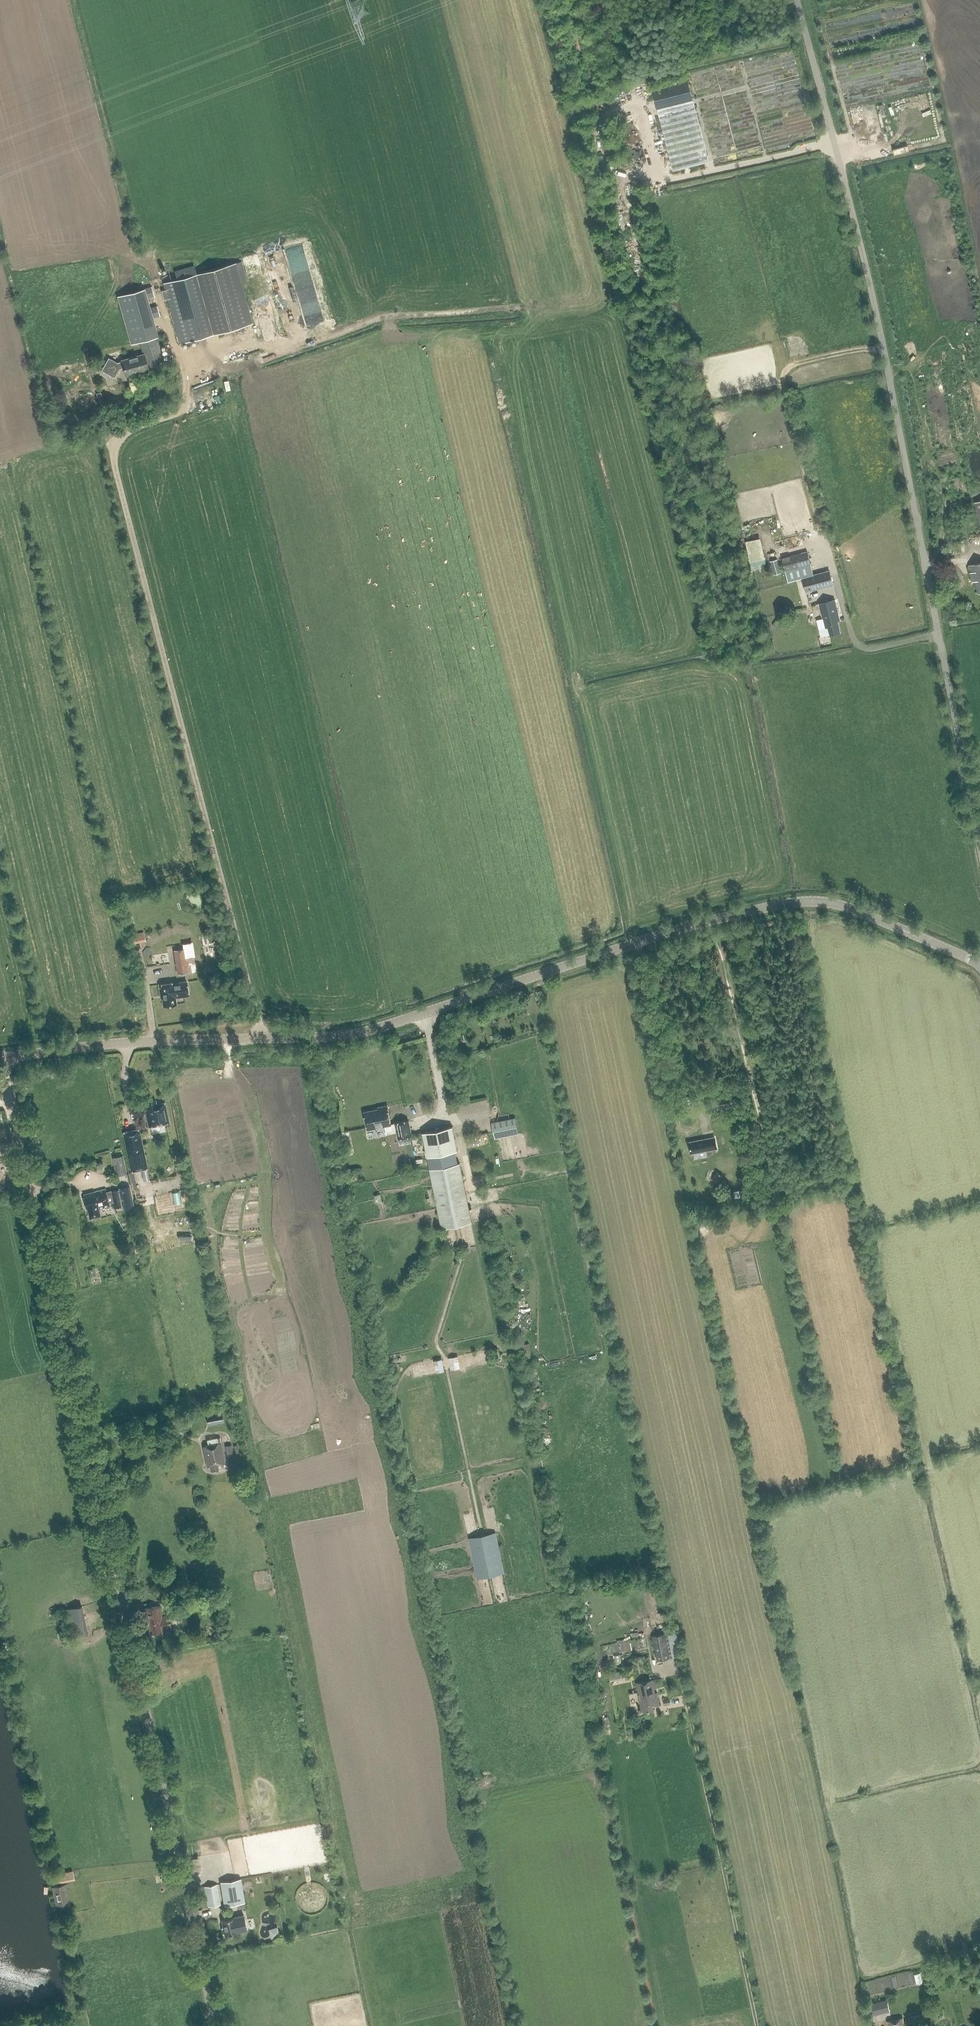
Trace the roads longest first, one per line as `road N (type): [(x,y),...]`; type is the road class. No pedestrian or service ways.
road 1 (tertiary): [(3,1058),(108,1045),(352,1036),(783,906),(826,905),(979,967)]
road 2 (unclassified): [(214,2025),(3,1058)]
road 3 (unclassified): [(979,849),(872,297),(797,0)]
road 4 (track): [(759,2025),(676,1653)]
road 5 (track): [(632,948),(674,1122)]

